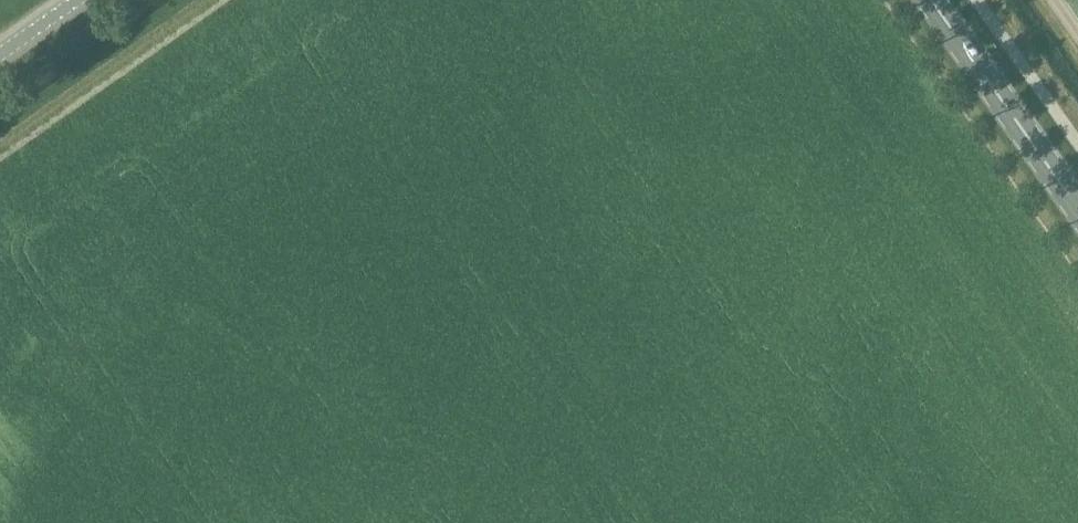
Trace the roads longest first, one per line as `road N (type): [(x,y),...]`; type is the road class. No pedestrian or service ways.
road 1 (secondary): [(1077,206),(932,0)]

